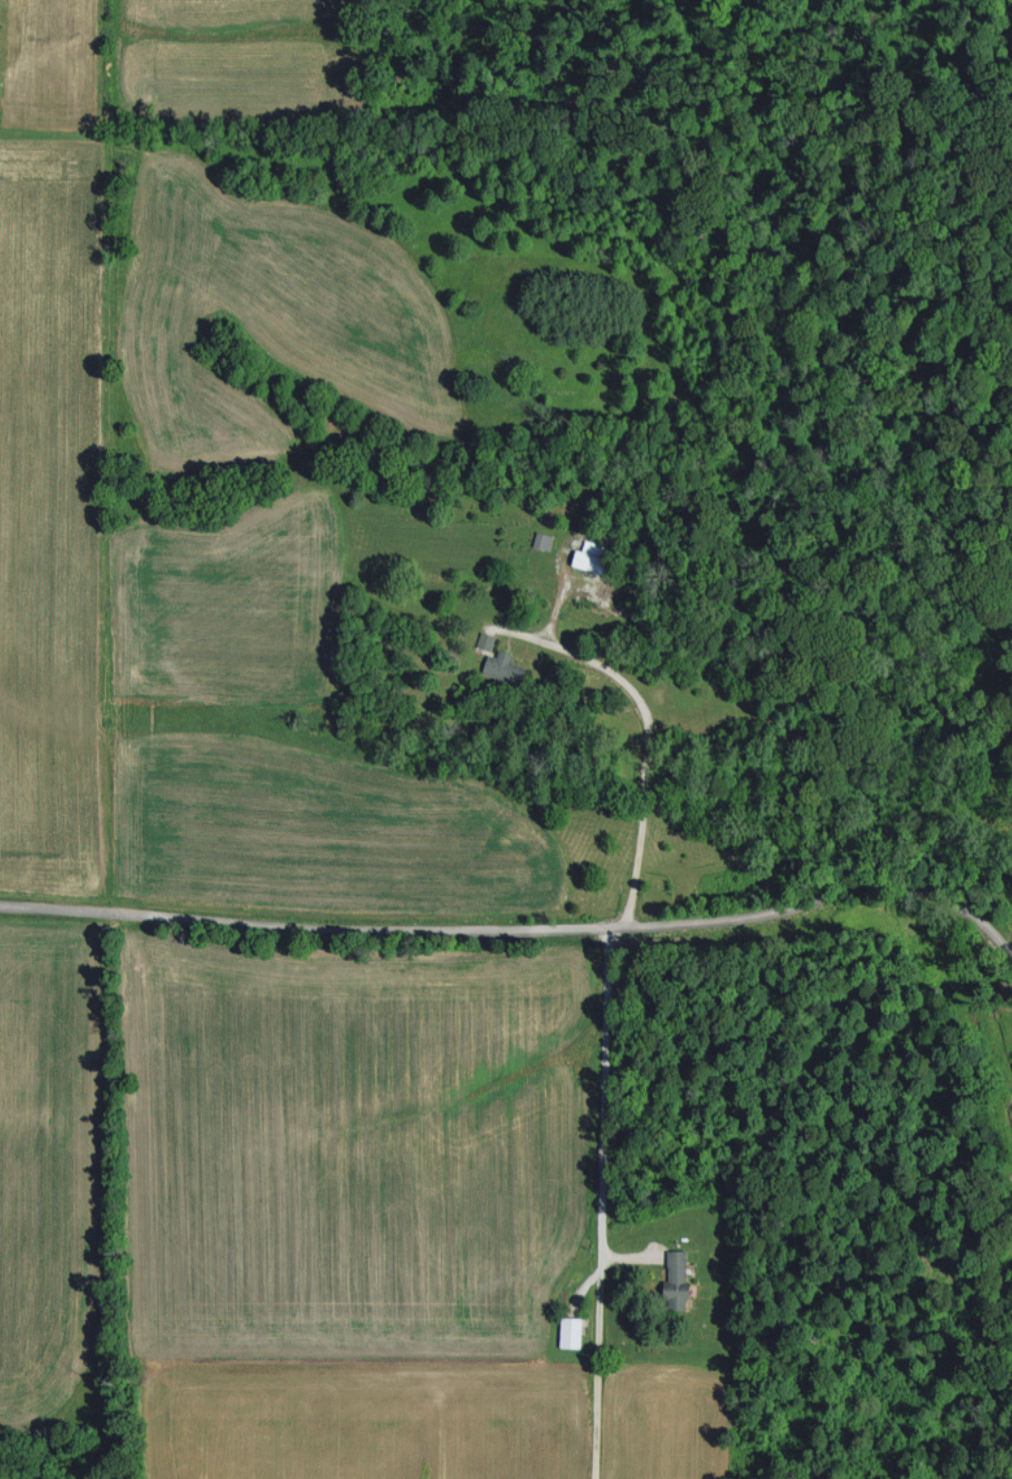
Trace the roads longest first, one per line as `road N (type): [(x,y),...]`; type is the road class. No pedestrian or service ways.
road 1 (residential): [(1011,955),(980,935),(890,915),(451,929),(0,904)]
road 2 (residential): [(608,929),(596,1478)]

